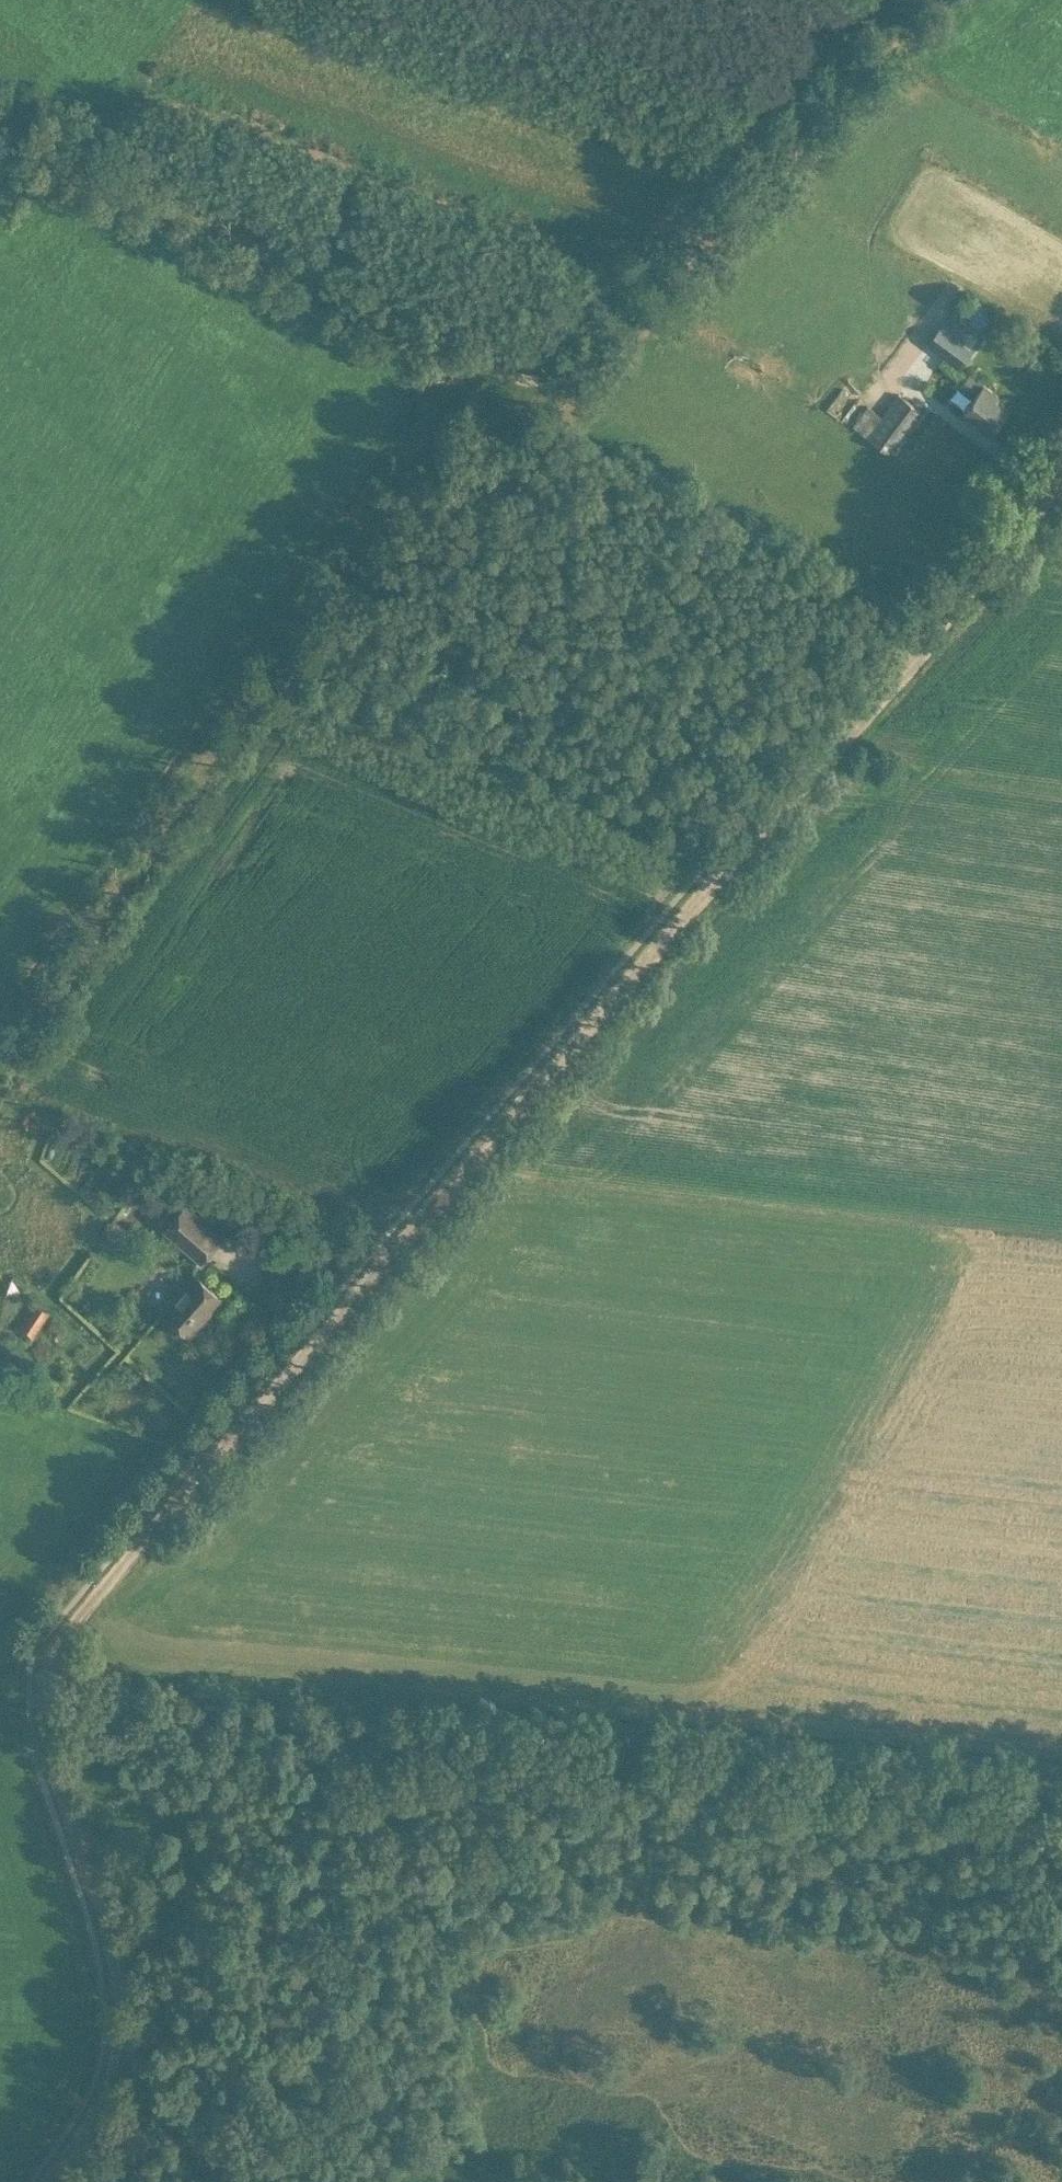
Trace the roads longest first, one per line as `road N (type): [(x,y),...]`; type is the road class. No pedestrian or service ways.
road 1 (track): [(34,1694),(48,1655),(1016,522)]
road 2 (track): [(34,1694),(1061,1783)]
road 3 (track): [(35,2181),(105,2075),(114,2008),(34,1694)]

